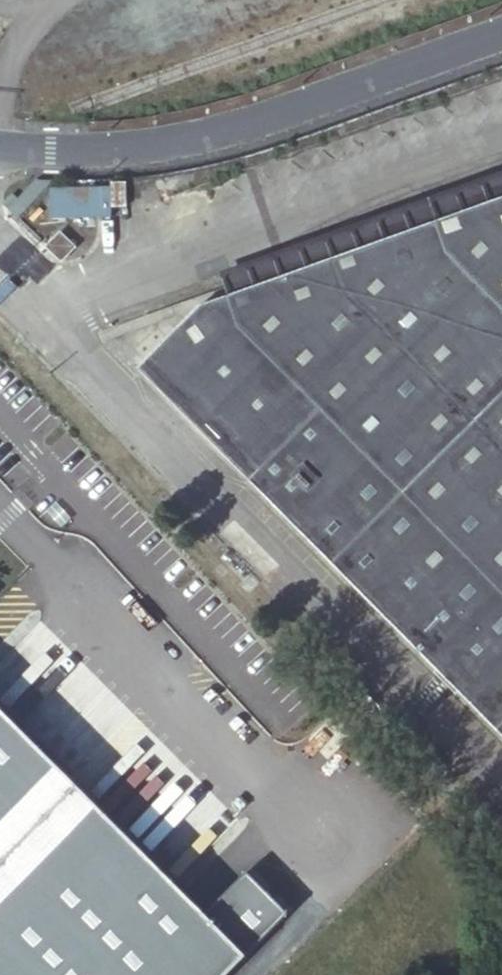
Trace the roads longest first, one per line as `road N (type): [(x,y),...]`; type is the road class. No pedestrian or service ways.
road 1 (unclassified): [(501,34),(269,117),(170,143),(0,147)]

